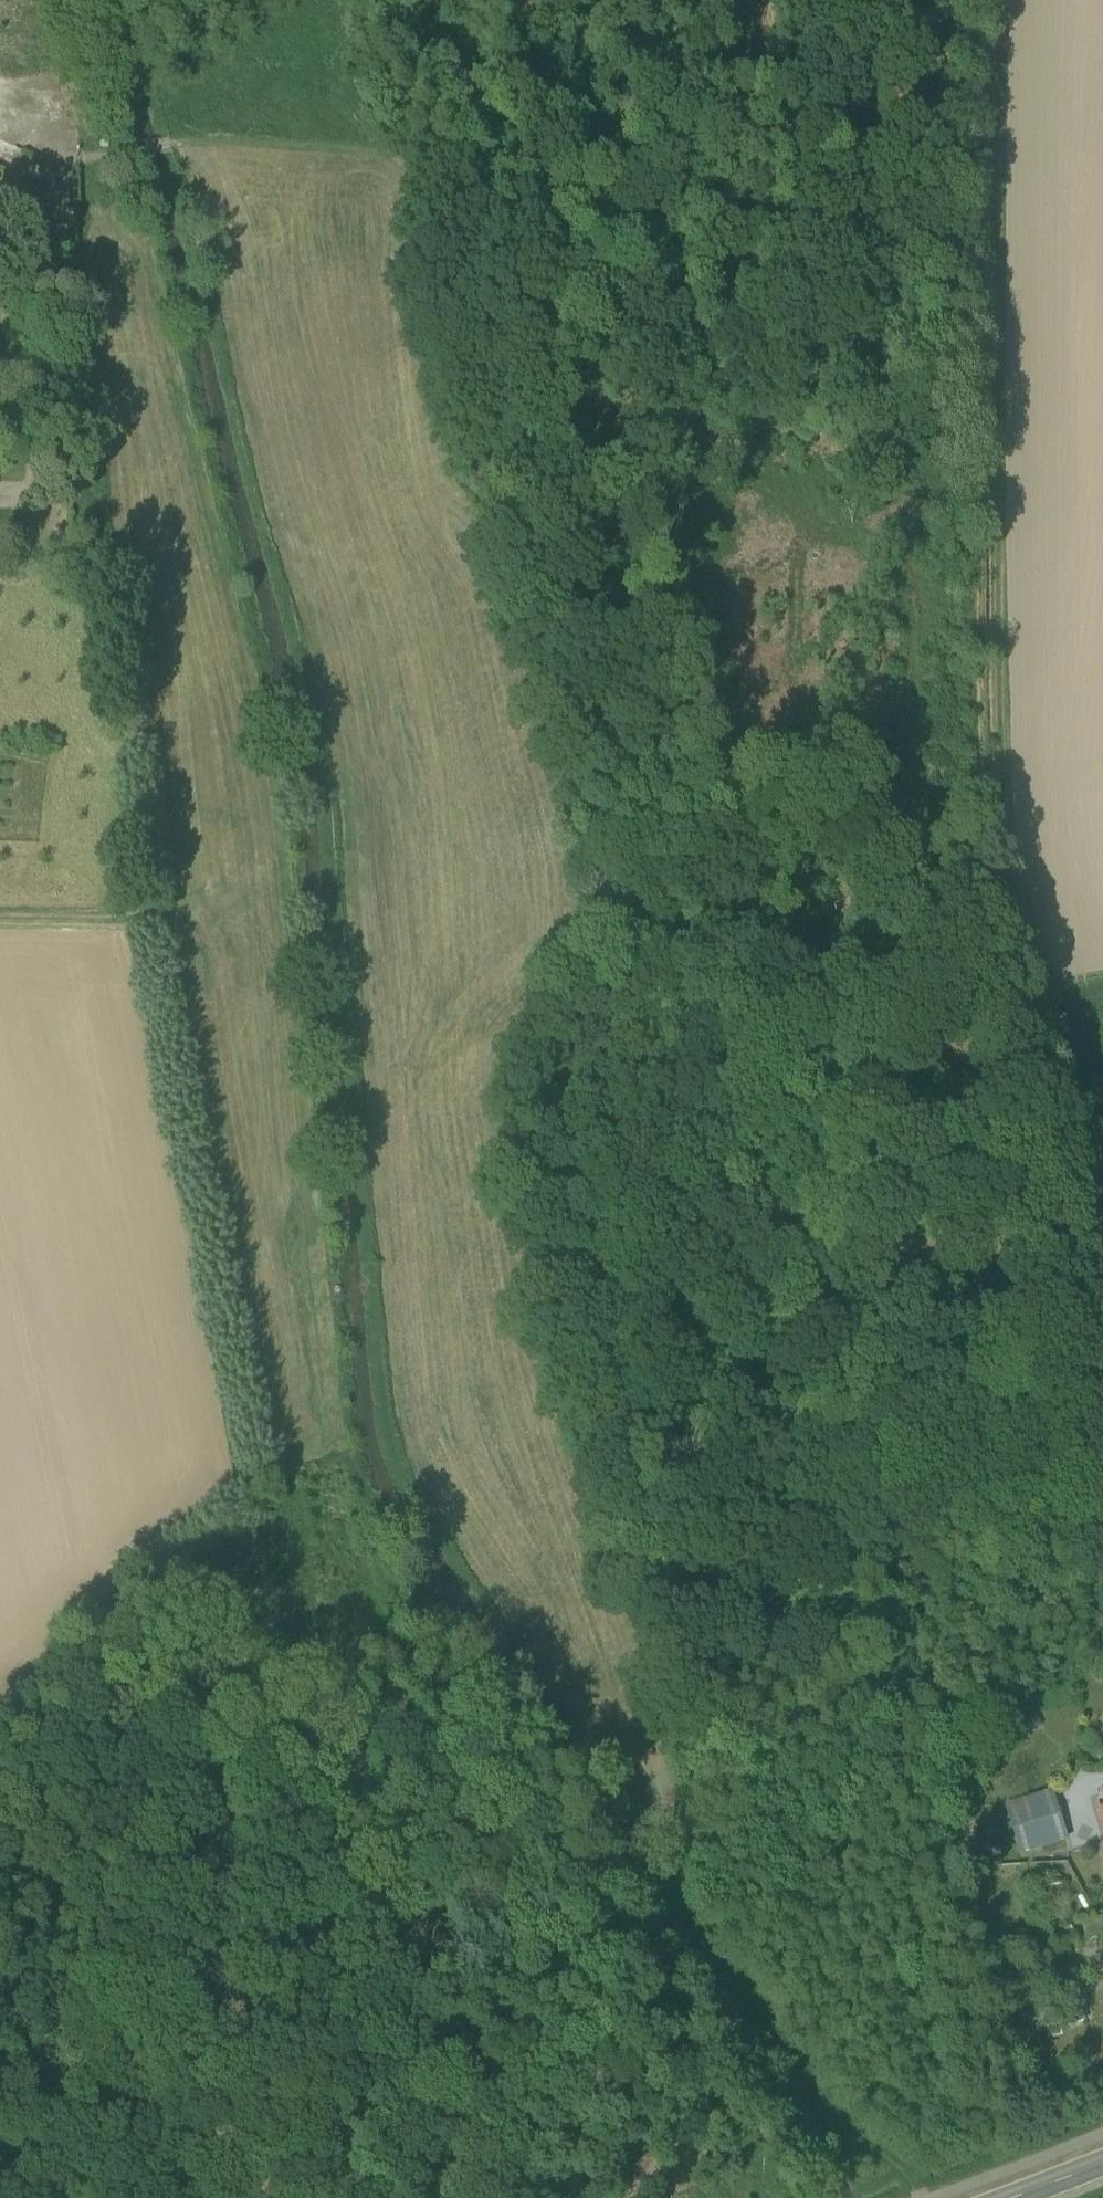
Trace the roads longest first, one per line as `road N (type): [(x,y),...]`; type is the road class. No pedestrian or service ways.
road 1 (track): [(1005,0),(1005,827),(1102,1177)]
road 2 (track): [(0,931),(156,933),(113,562),(83,492),(76,157)]

